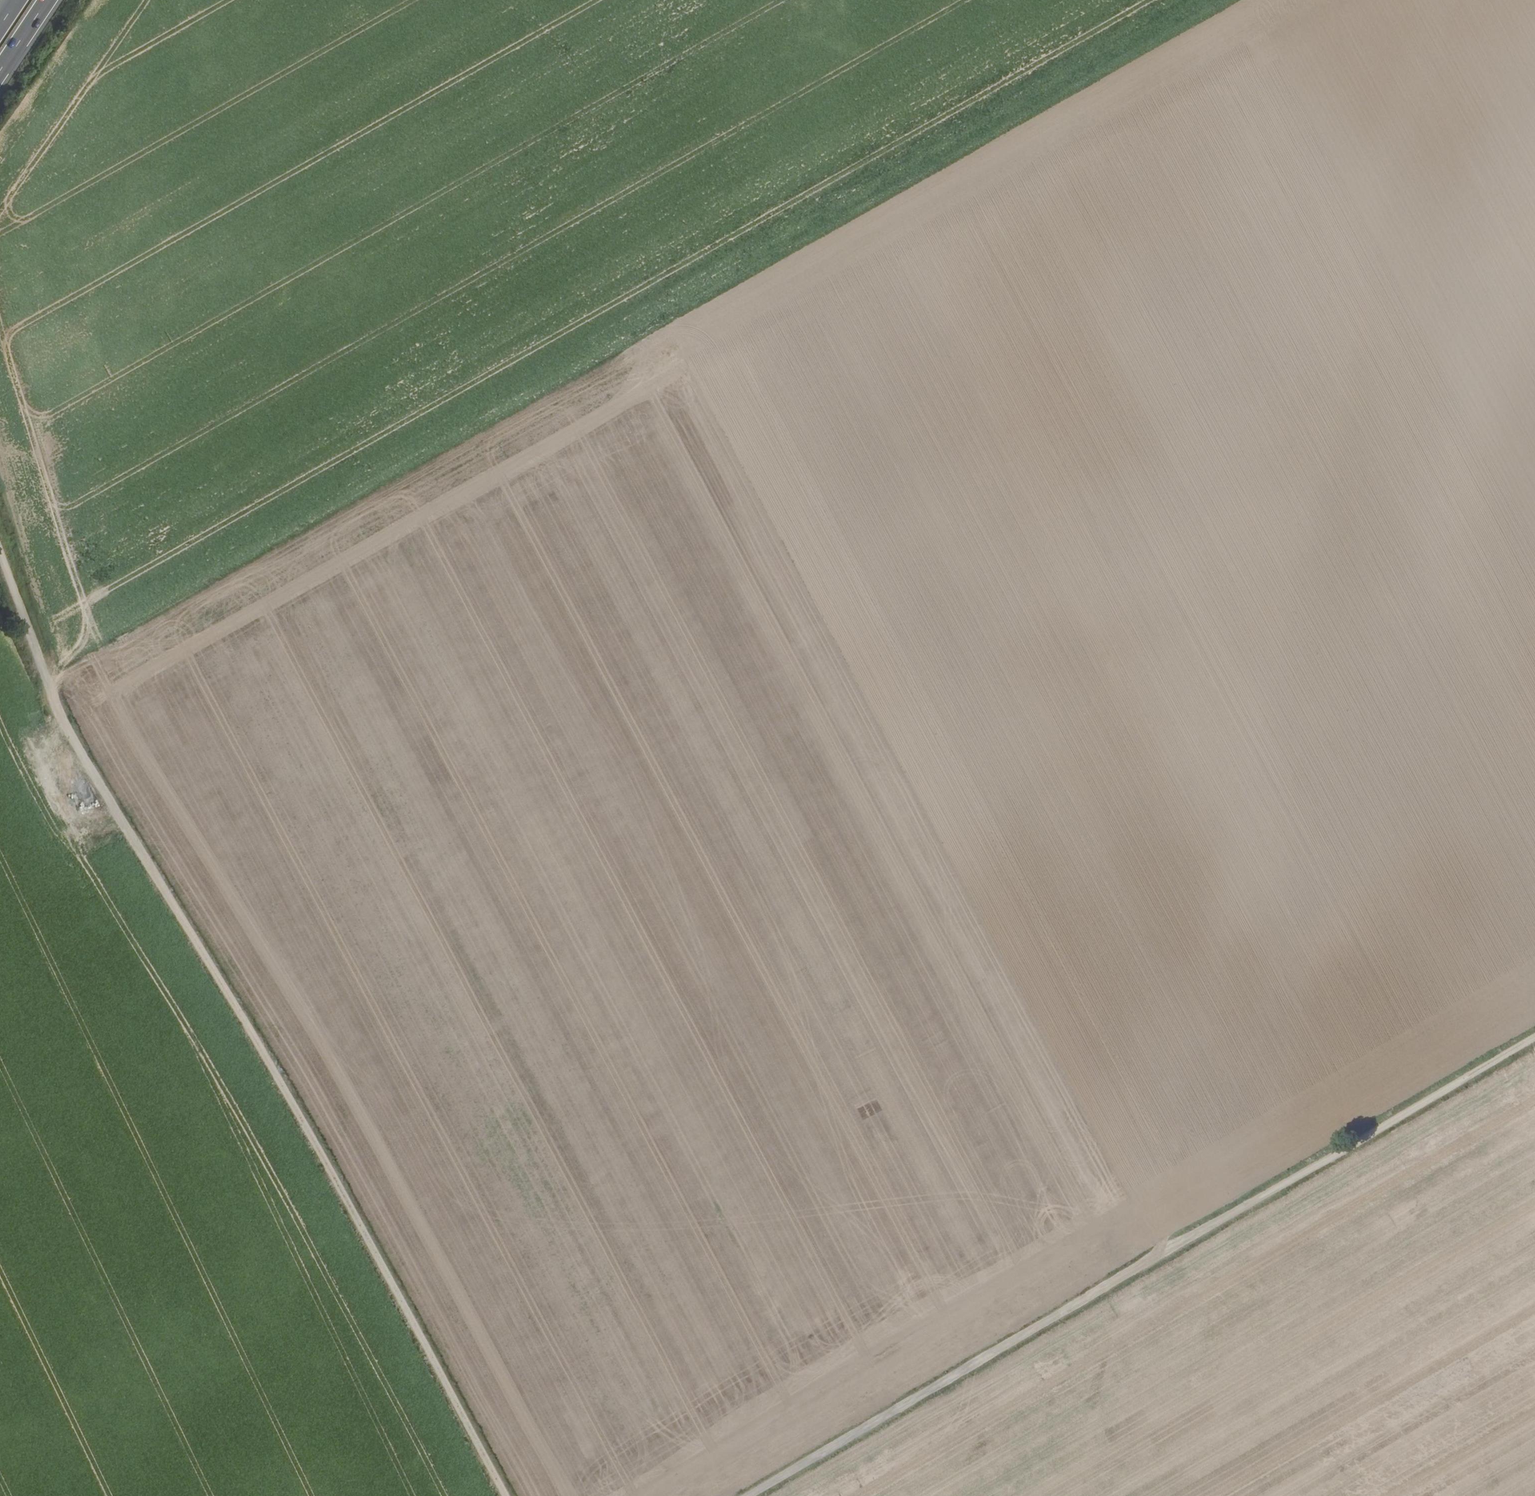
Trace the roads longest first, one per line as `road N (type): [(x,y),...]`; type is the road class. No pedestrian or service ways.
road 1 (track): [(0,592),(40,688),(505,1495)]
road 2 (track): [(754,1495),(1534,1041)]

